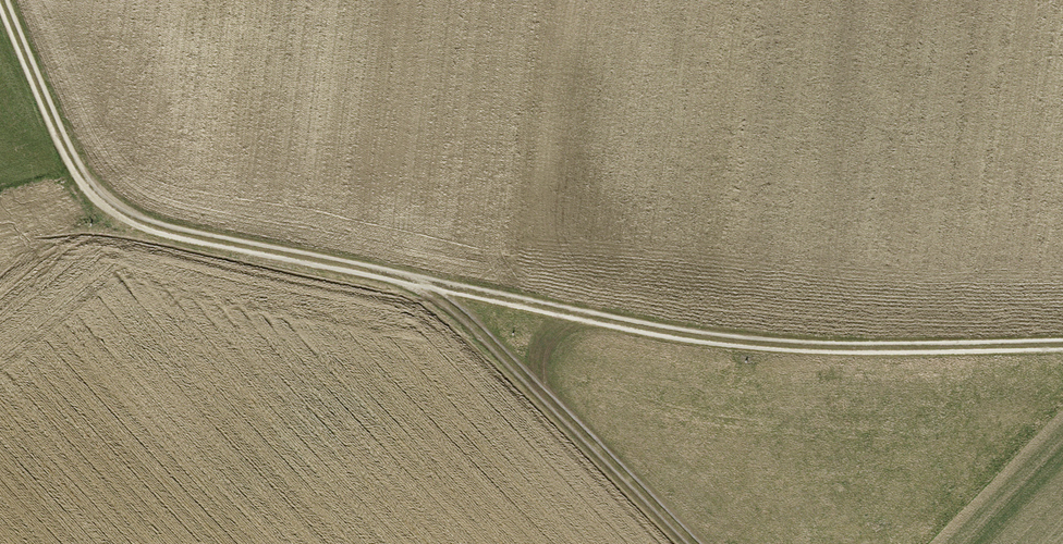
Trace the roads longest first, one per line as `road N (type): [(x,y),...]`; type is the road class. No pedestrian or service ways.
road 1 (track): [(3,0),(84,179),(108,203),(166,230),(682,334),(855,348),(1062,344)]
road 2 (track): [(426,282),(701,543)]

